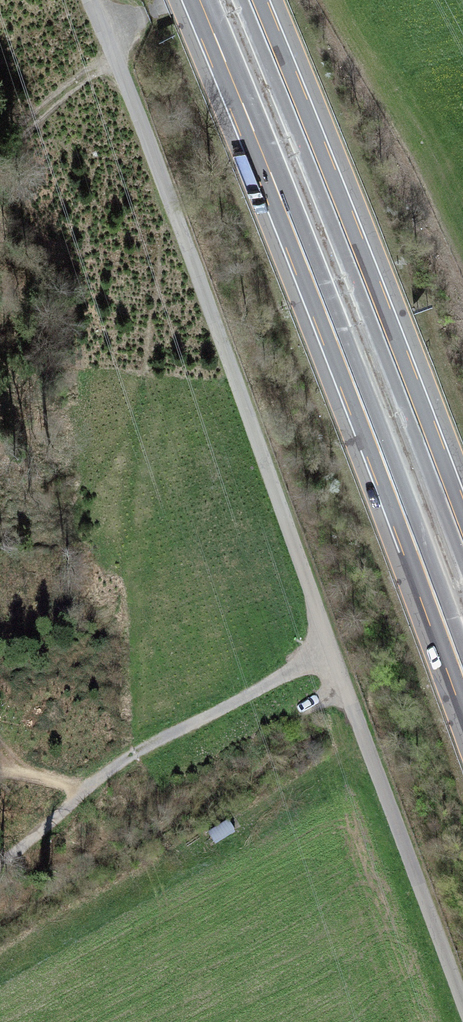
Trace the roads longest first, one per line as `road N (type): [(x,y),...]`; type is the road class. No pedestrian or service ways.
road 1 (motorway): [(200,0),(462,676)]
road 2 (track): [(95,0),(331,653)]
road 3 (motorway): [(462,541),(251,0)]
road 4 (track): [(331,653),(462,1010)]
road 5 (track): [(84,788),(331,653)]
road 6 (track): [(117,62),(0,150)]

